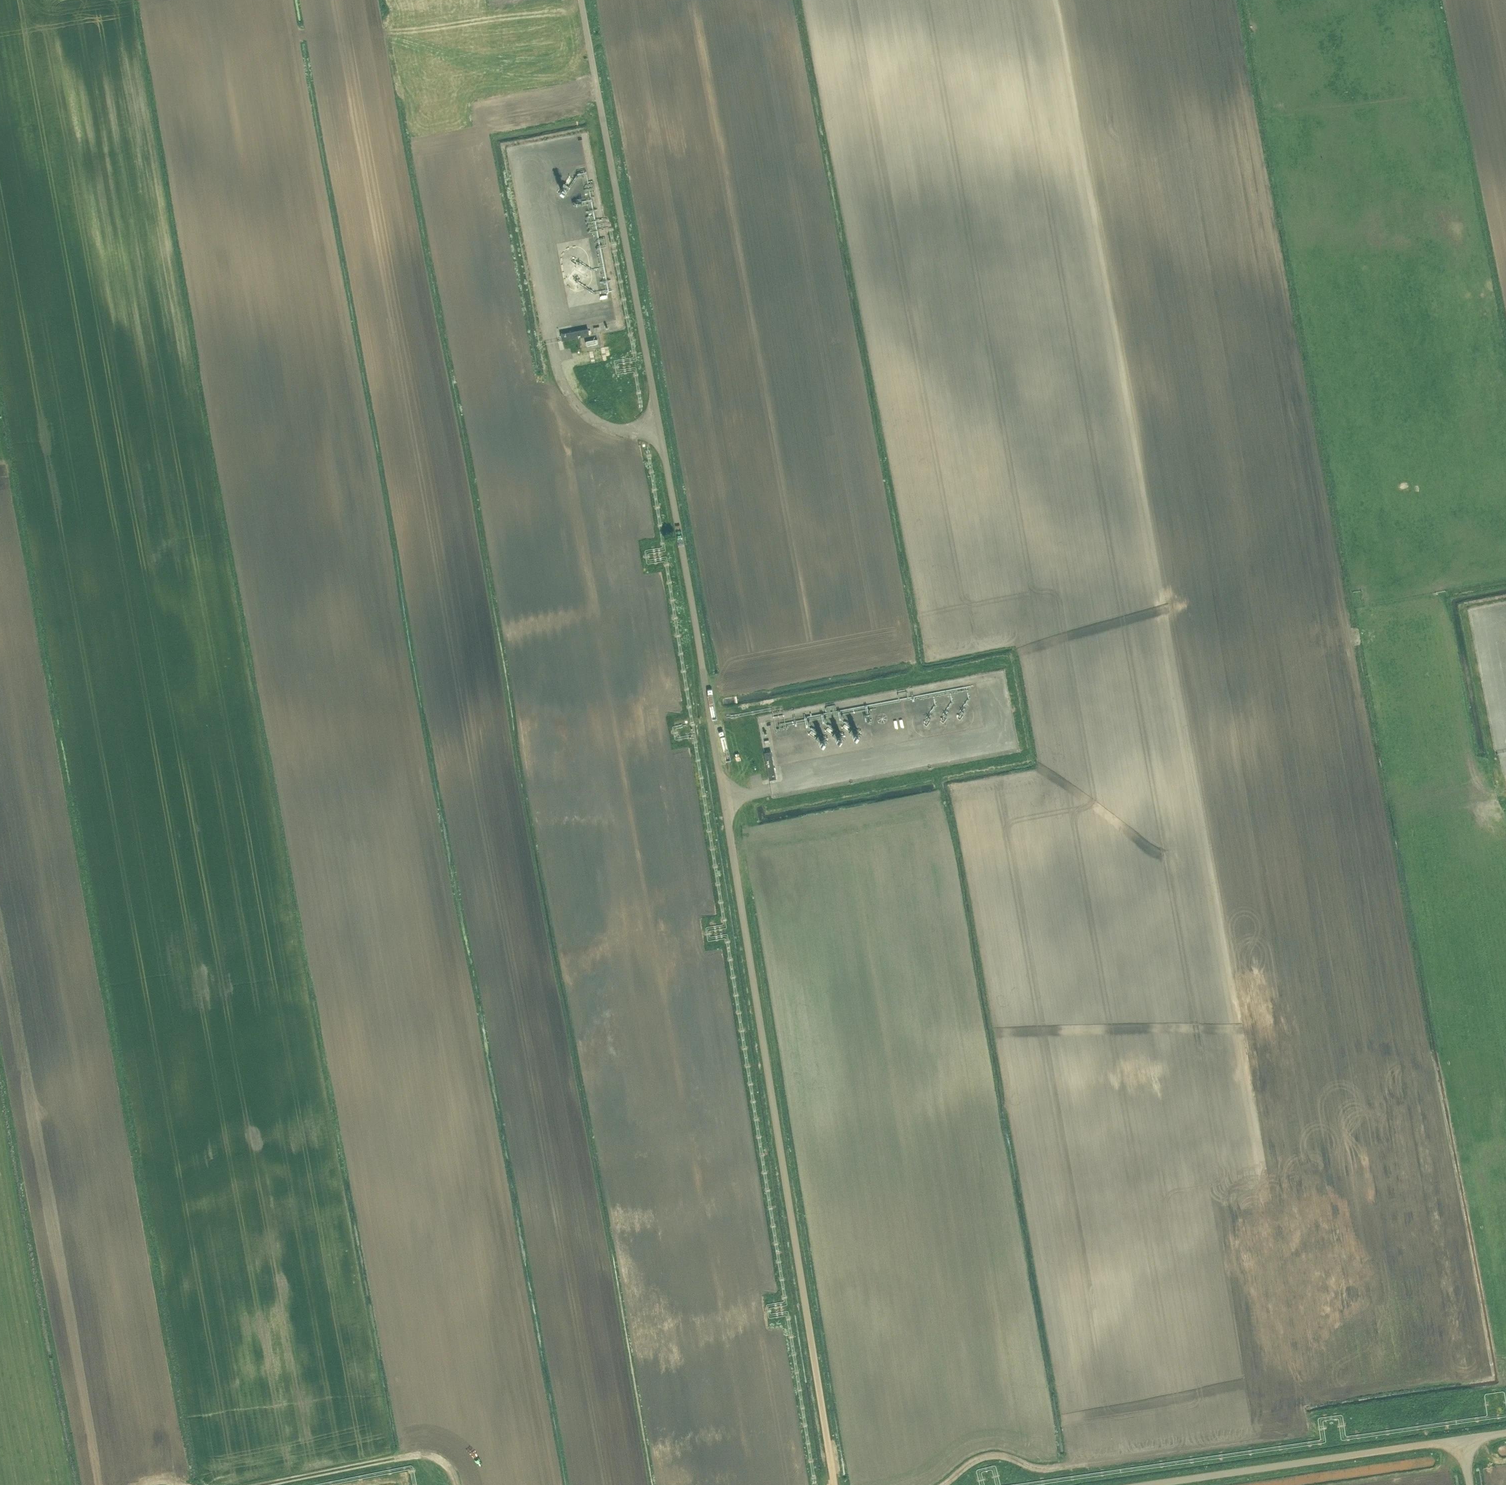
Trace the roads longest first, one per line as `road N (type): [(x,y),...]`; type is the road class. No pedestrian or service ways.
road 1 (unclassified): [(835,1484),(698,640),(581,0)]
road 2 (unclassified): [(1141,1484),(1462,1438),(1470,1484)]
road 3 (track): [(457,1484),(444,1462),(423,1454),(259,1484)]
road 4 (track): [(943,1484),(995,1455),(1043,1468),(1087,1463)]

